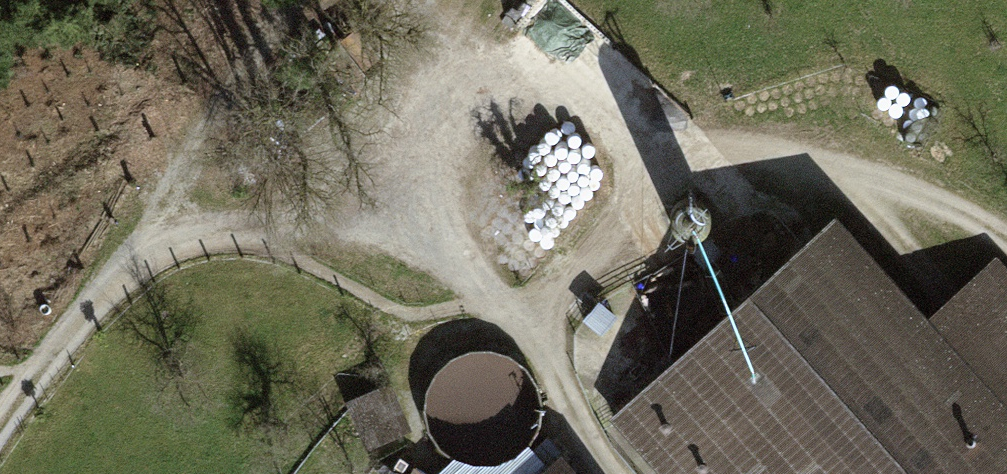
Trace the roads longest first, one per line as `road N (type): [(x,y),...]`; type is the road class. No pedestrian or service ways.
road 1 (track): [(611,473),(442,214),(431,154),(441,123),(462,101),(498,90),(542,93),(638,132),(912,190),(1006,241)]
road 2 (track): [(0,435),(119,289),(170,254),(236,244),(271,249),(457,345),(509,312)]

